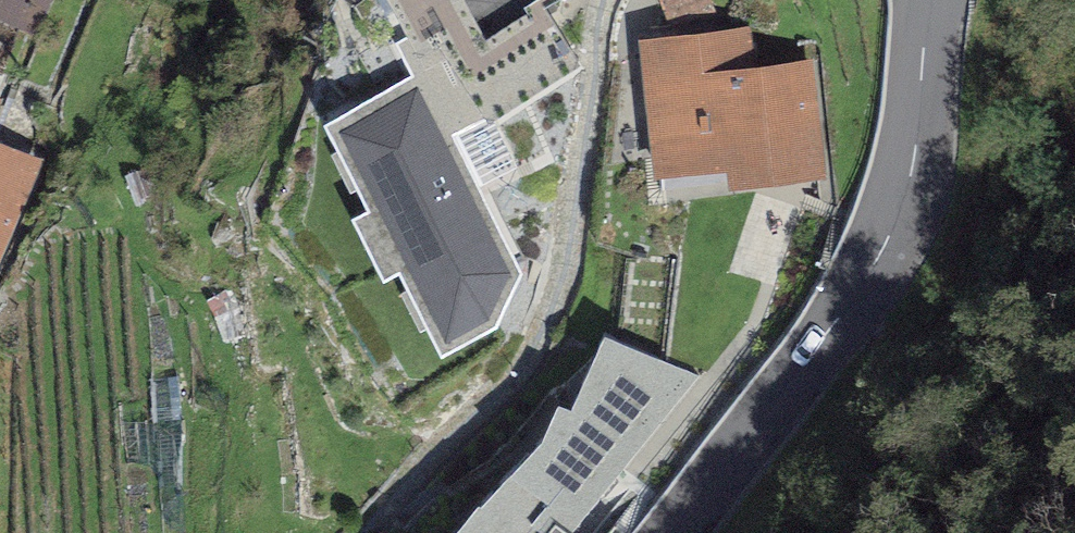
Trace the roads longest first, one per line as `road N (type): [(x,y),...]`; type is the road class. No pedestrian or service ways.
road 1 (tertiary): [(930,0),(918,148),(897,225),(782,398),(674,532)]

